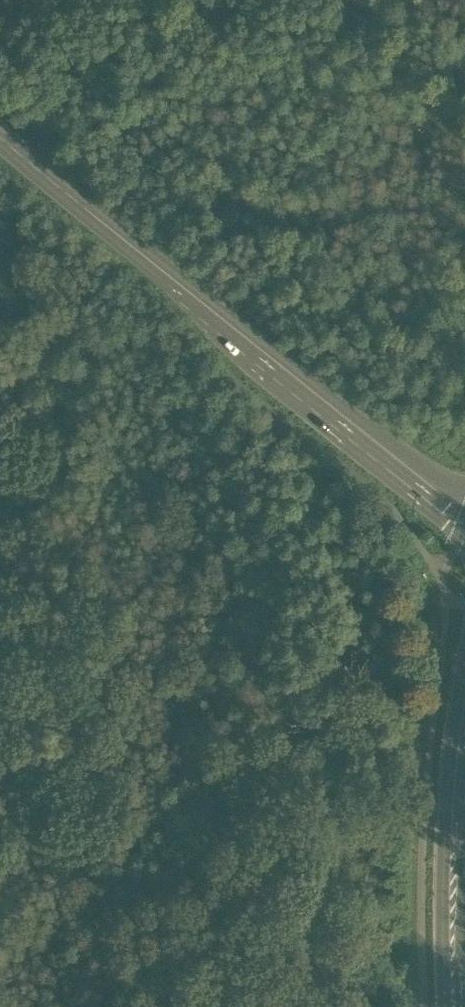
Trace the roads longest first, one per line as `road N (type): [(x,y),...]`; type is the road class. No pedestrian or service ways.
road 1 (secondary): [(0,130),(464,511)]
road 2 (primary): [(455,1006),(464,760)]

